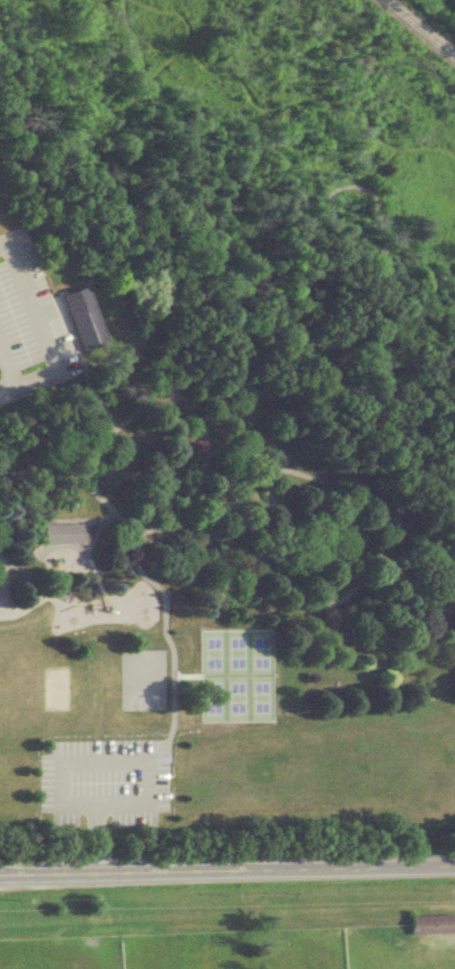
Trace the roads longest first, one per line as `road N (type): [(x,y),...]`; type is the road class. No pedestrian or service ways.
road 1 (tertiary): [(0,875),(454,866)]

